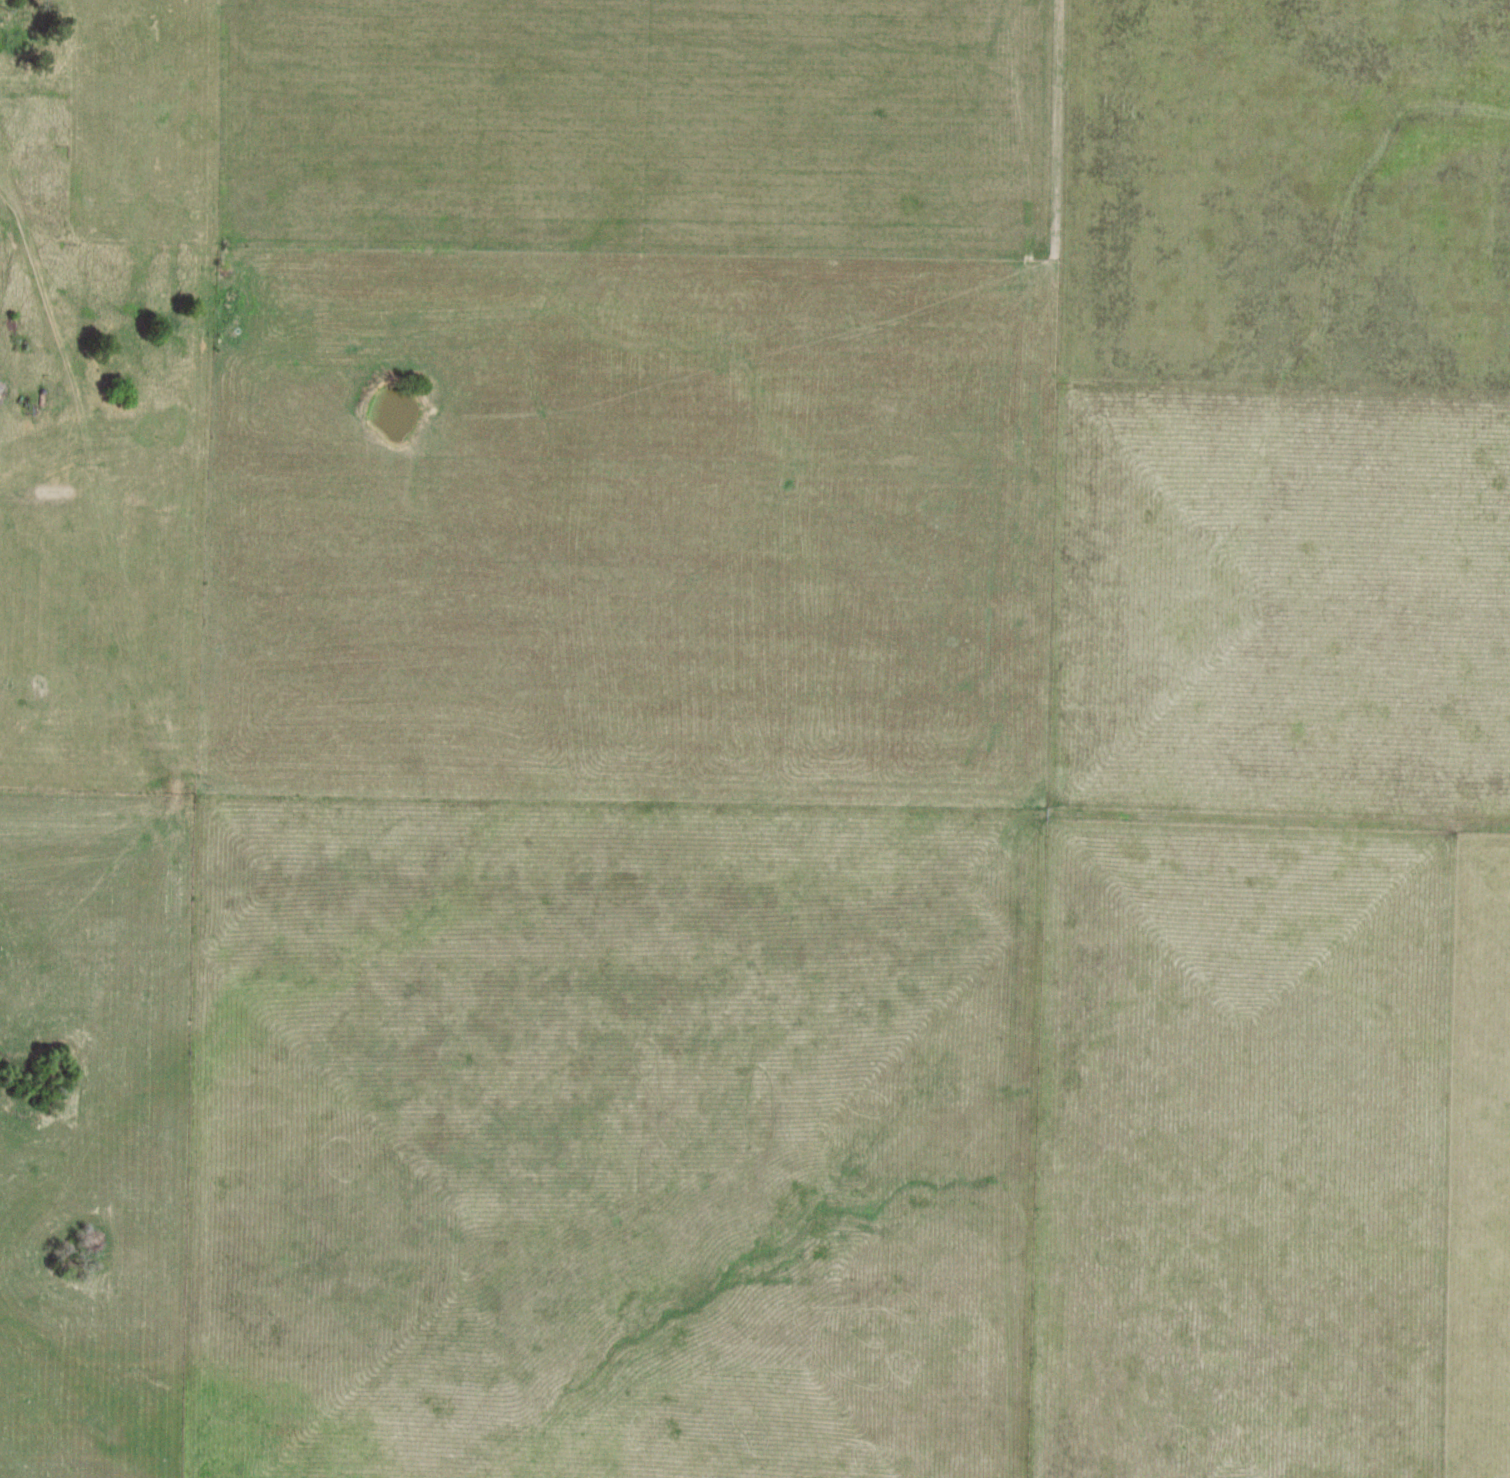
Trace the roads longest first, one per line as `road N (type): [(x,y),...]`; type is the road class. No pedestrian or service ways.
road 1 (track): [(1509,831),(1044,815)]

